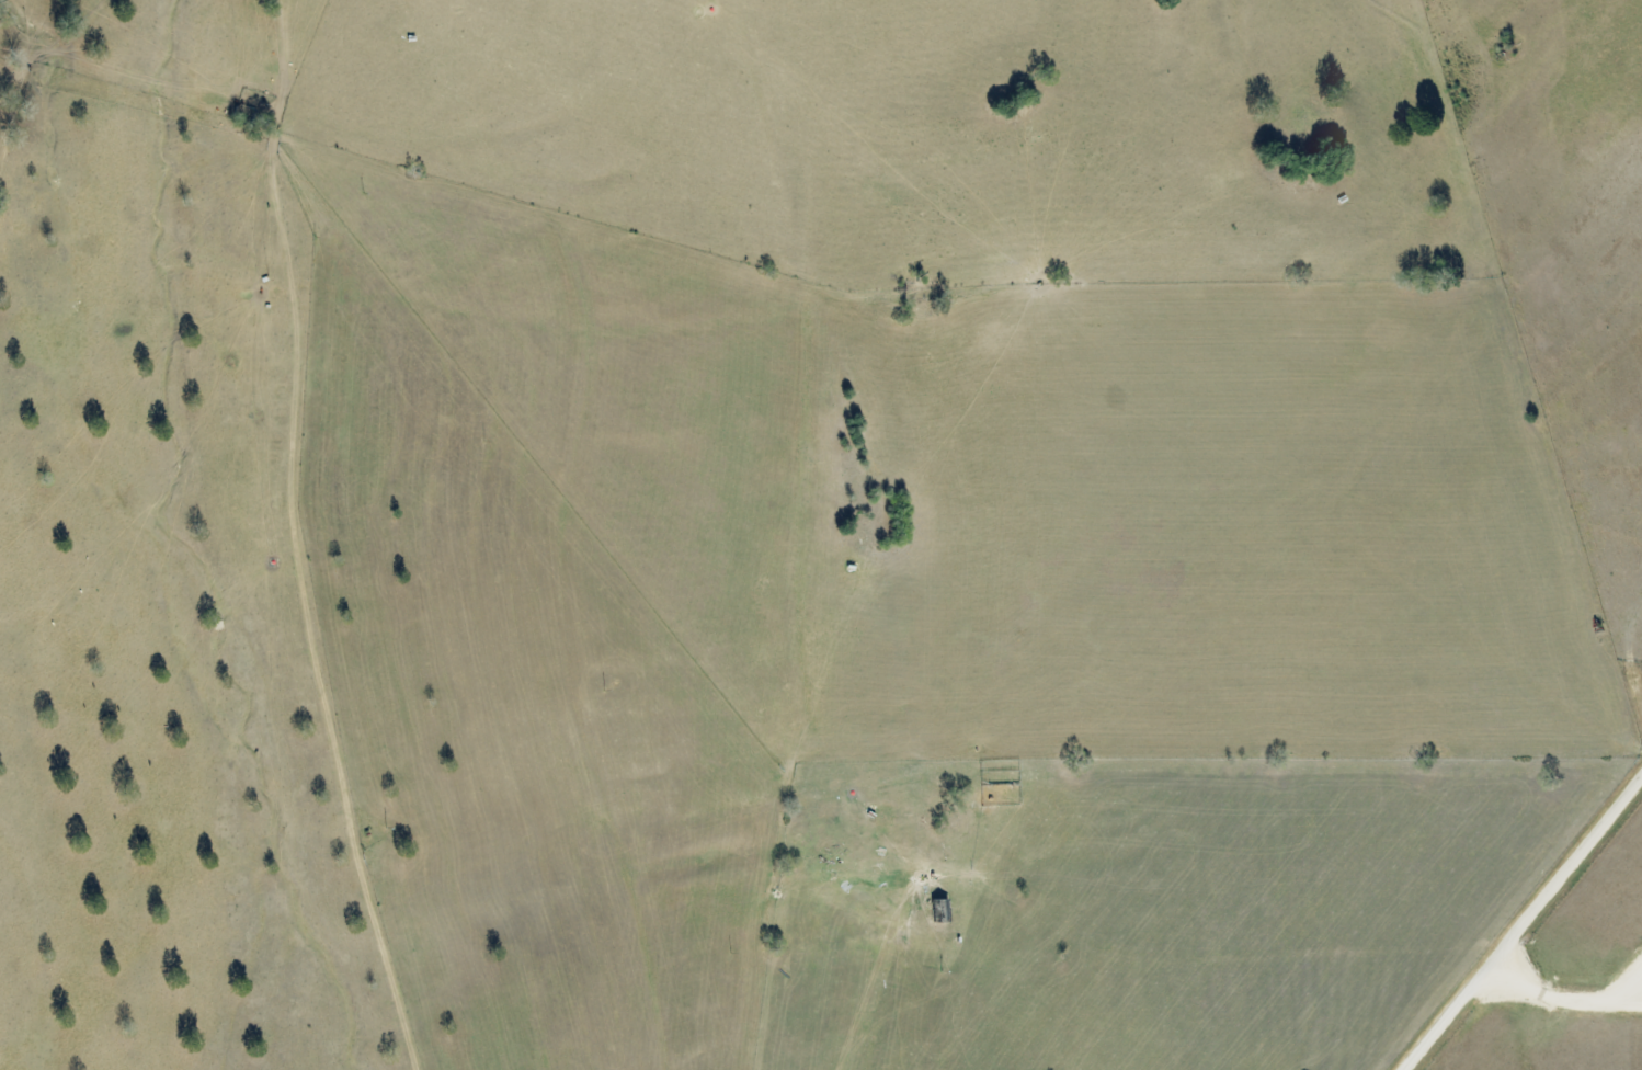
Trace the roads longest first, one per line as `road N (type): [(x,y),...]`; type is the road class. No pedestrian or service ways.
road 1 (residential): [(1406,1069),(1641,780)]
road 2 (residential): [(1461,1002),(1641,1011)]

